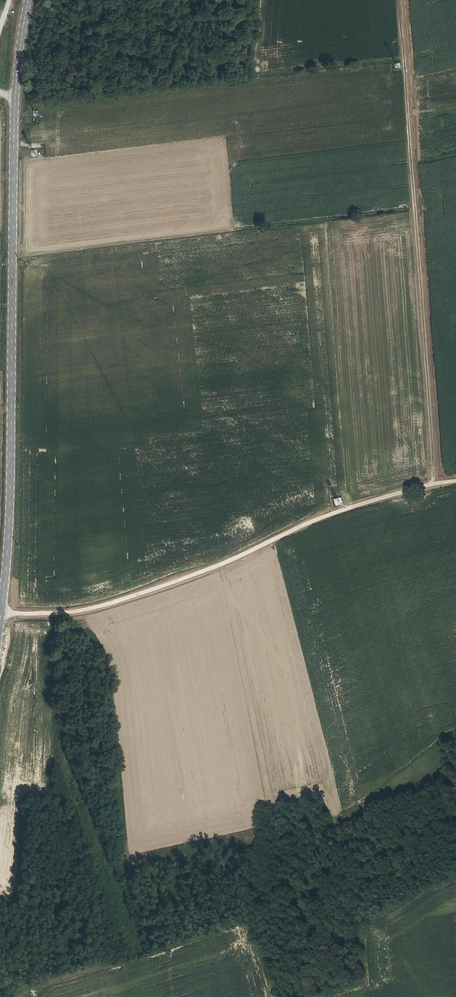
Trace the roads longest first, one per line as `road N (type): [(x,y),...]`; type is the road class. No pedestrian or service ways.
road 1 (tertiary): [(0,621),(11,527),(13,128),(28,0)]
road 2 (track): [(399,0),(431,483)]
road 3 (track): [(3,613),(122,599),(345,507),(431,483)]

